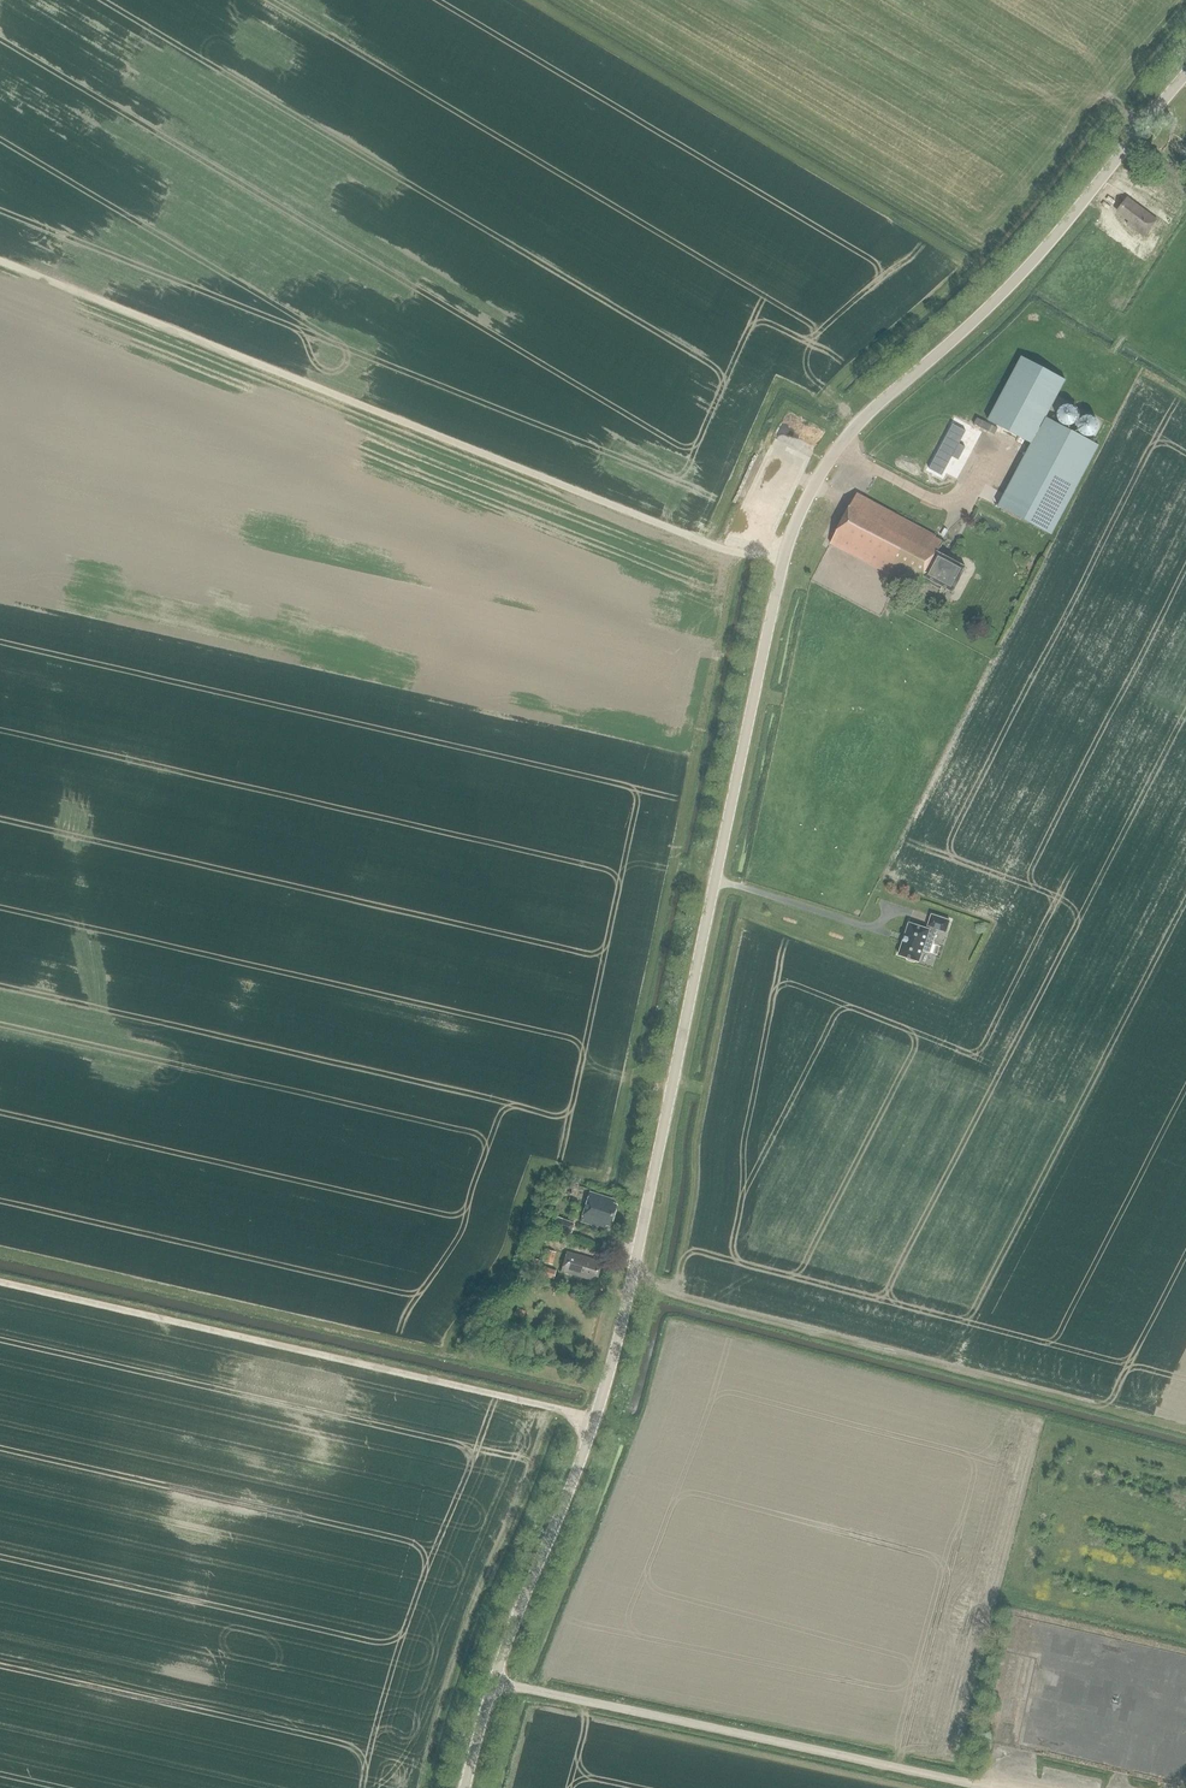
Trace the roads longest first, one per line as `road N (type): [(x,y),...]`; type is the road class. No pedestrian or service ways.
road 1 (tertiary): [(462,1787),(490,1685),(593,1419),(627,1298),(794,523),(837,447),(998,299),(1185,71)]
road 2 (track): [(0,265),(724,553),(782,556)]
road 3 (track): [(593,1419),(0,1283)]

